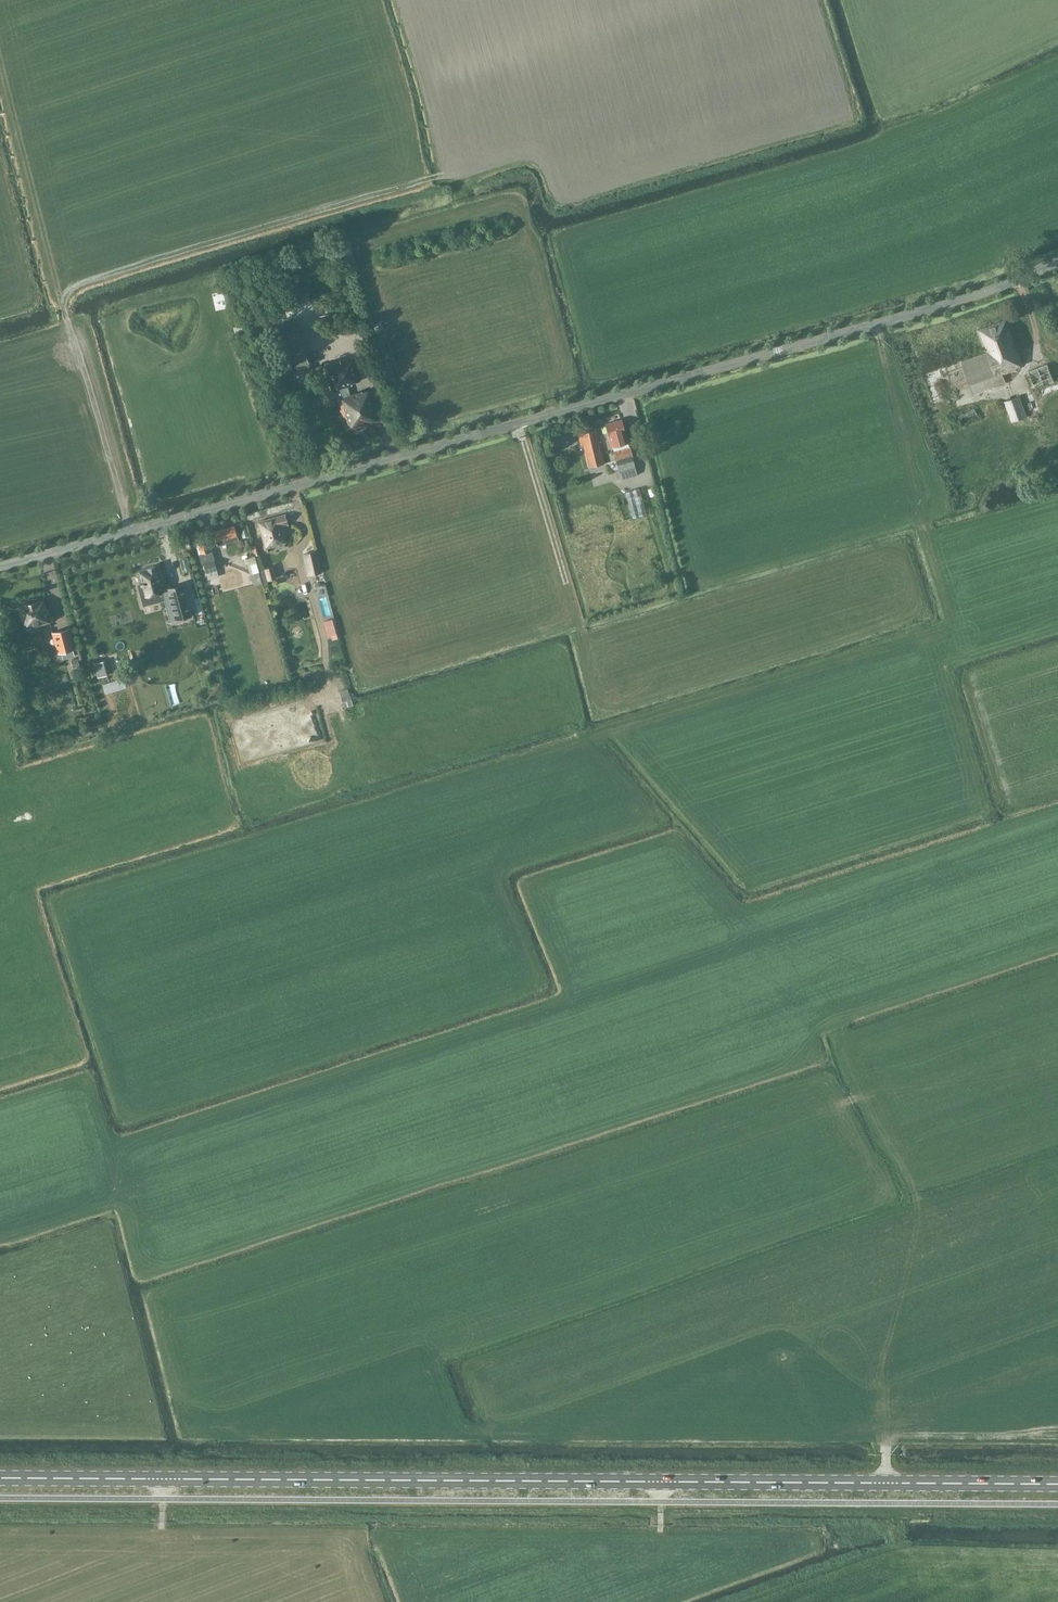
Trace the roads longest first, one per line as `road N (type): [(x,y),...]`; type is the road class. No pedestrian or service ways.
road 1 (tertiary): [(0,567),(988,292),(1057,262)]
road 2 (primary): [(1057,1490),(0,1486)]
road 3 (track): [(0,67),(69,335),(88,359),(114,451),(127,532)]

